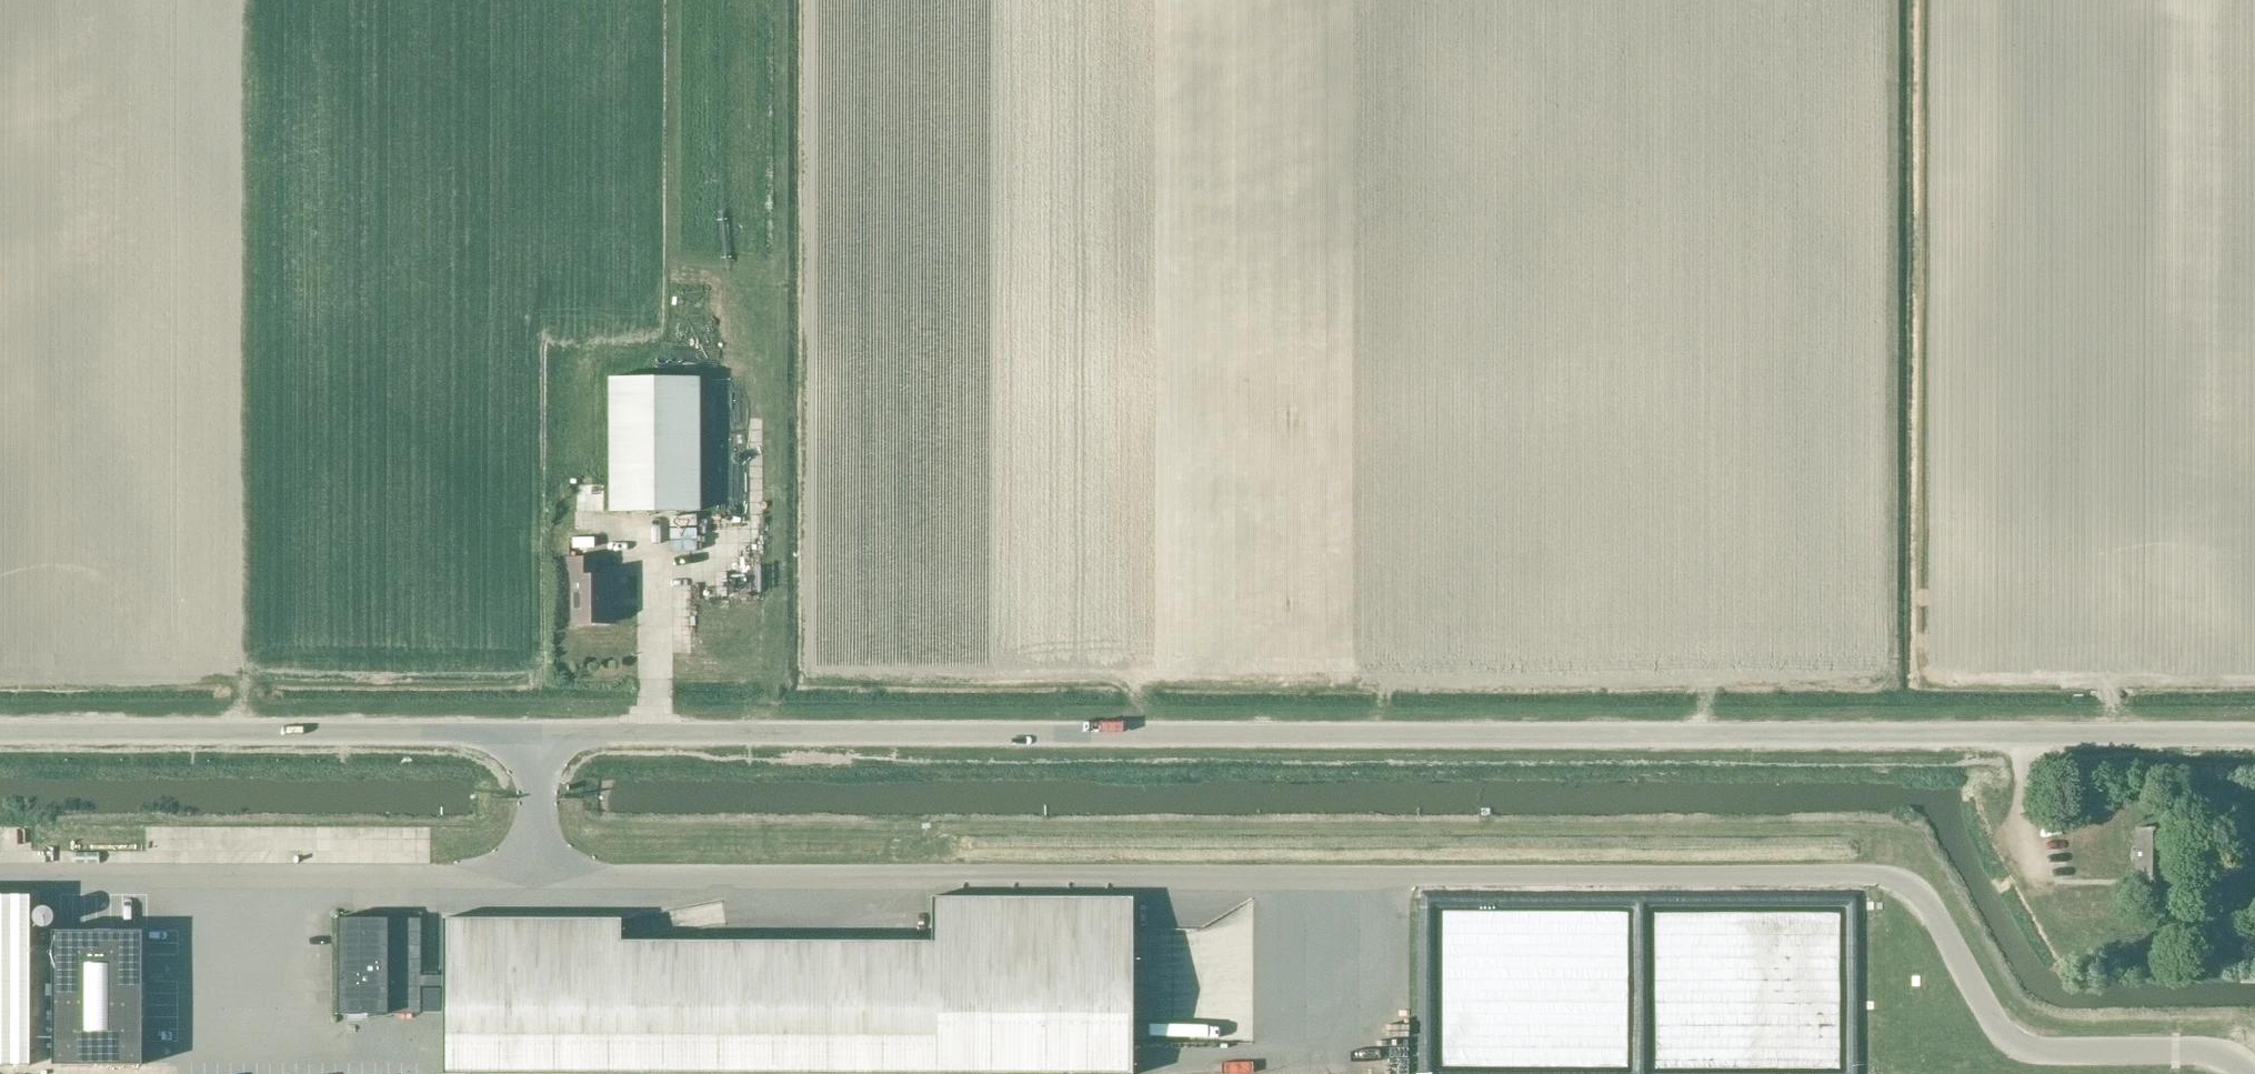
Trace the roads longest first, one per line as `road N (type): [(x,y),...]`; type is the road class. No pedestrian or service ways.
road 1 (unclassified): [(0,739),(2254,740)]

